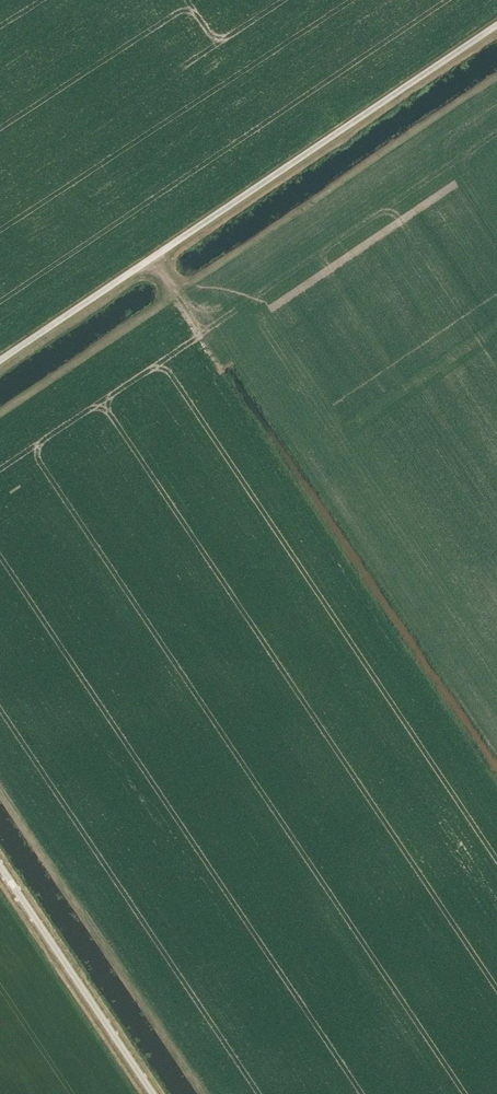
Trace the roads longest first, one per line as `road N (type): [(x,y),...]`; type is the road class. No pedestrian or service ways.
road 1 (unclassified): [(0,360),(496,24)]
road 2 (unclassified): [(152,1093),(0,868)]

